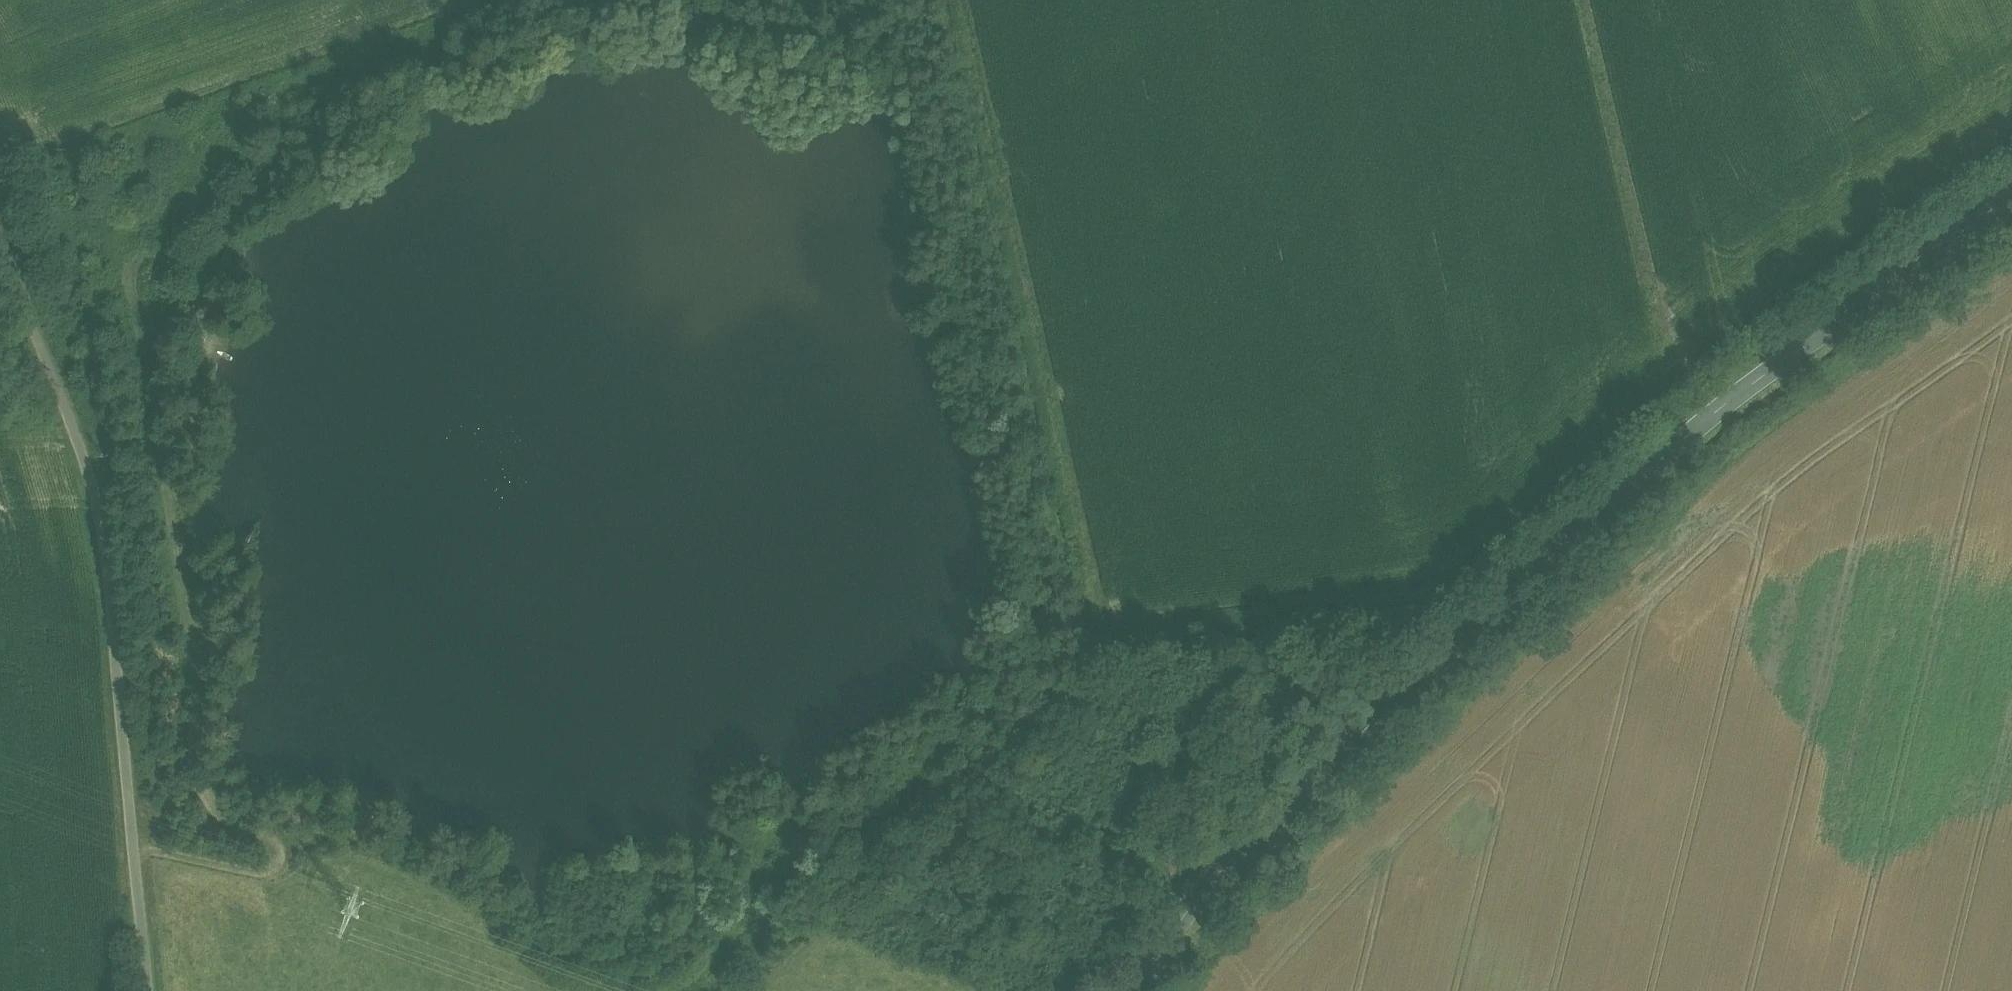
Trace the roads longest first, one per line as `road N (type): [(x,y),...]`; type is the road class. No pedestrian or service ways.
road 1 (secondary): [(2011,199),(1763,376),(1670,452),(1239,851),(1135,990)]
road 2 (unclassified): [(155,990),(86,468),(21,265),(0,225)]

